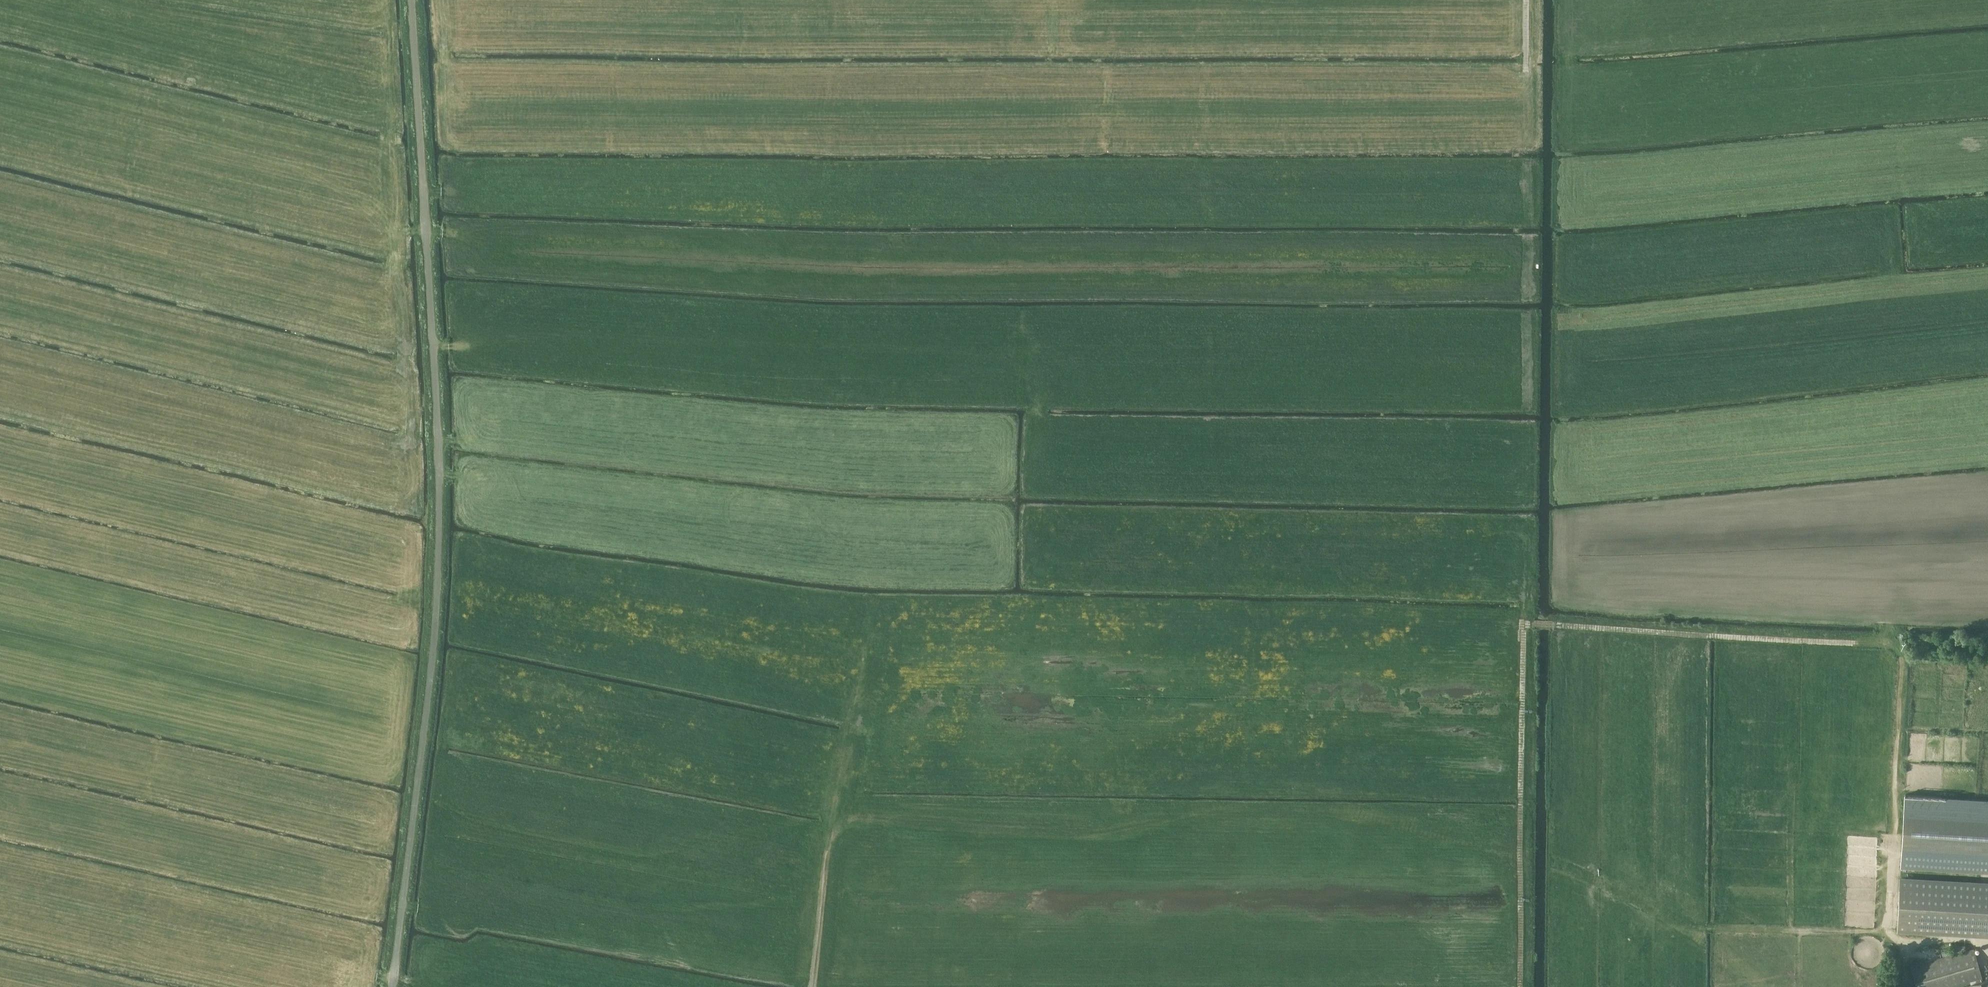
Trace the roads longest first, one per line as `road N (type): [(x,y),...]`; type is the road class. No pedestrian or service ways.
road 1 (track): [(1520,986),(1522,622),(1893,647),(1900,664),(1890,930),(1911,944),(1987,947)]
road 2 (unclassified): [(391,986),(435,629),(438,550),(410,0)]
road 3 (track): [(826,849),(813,986)]

